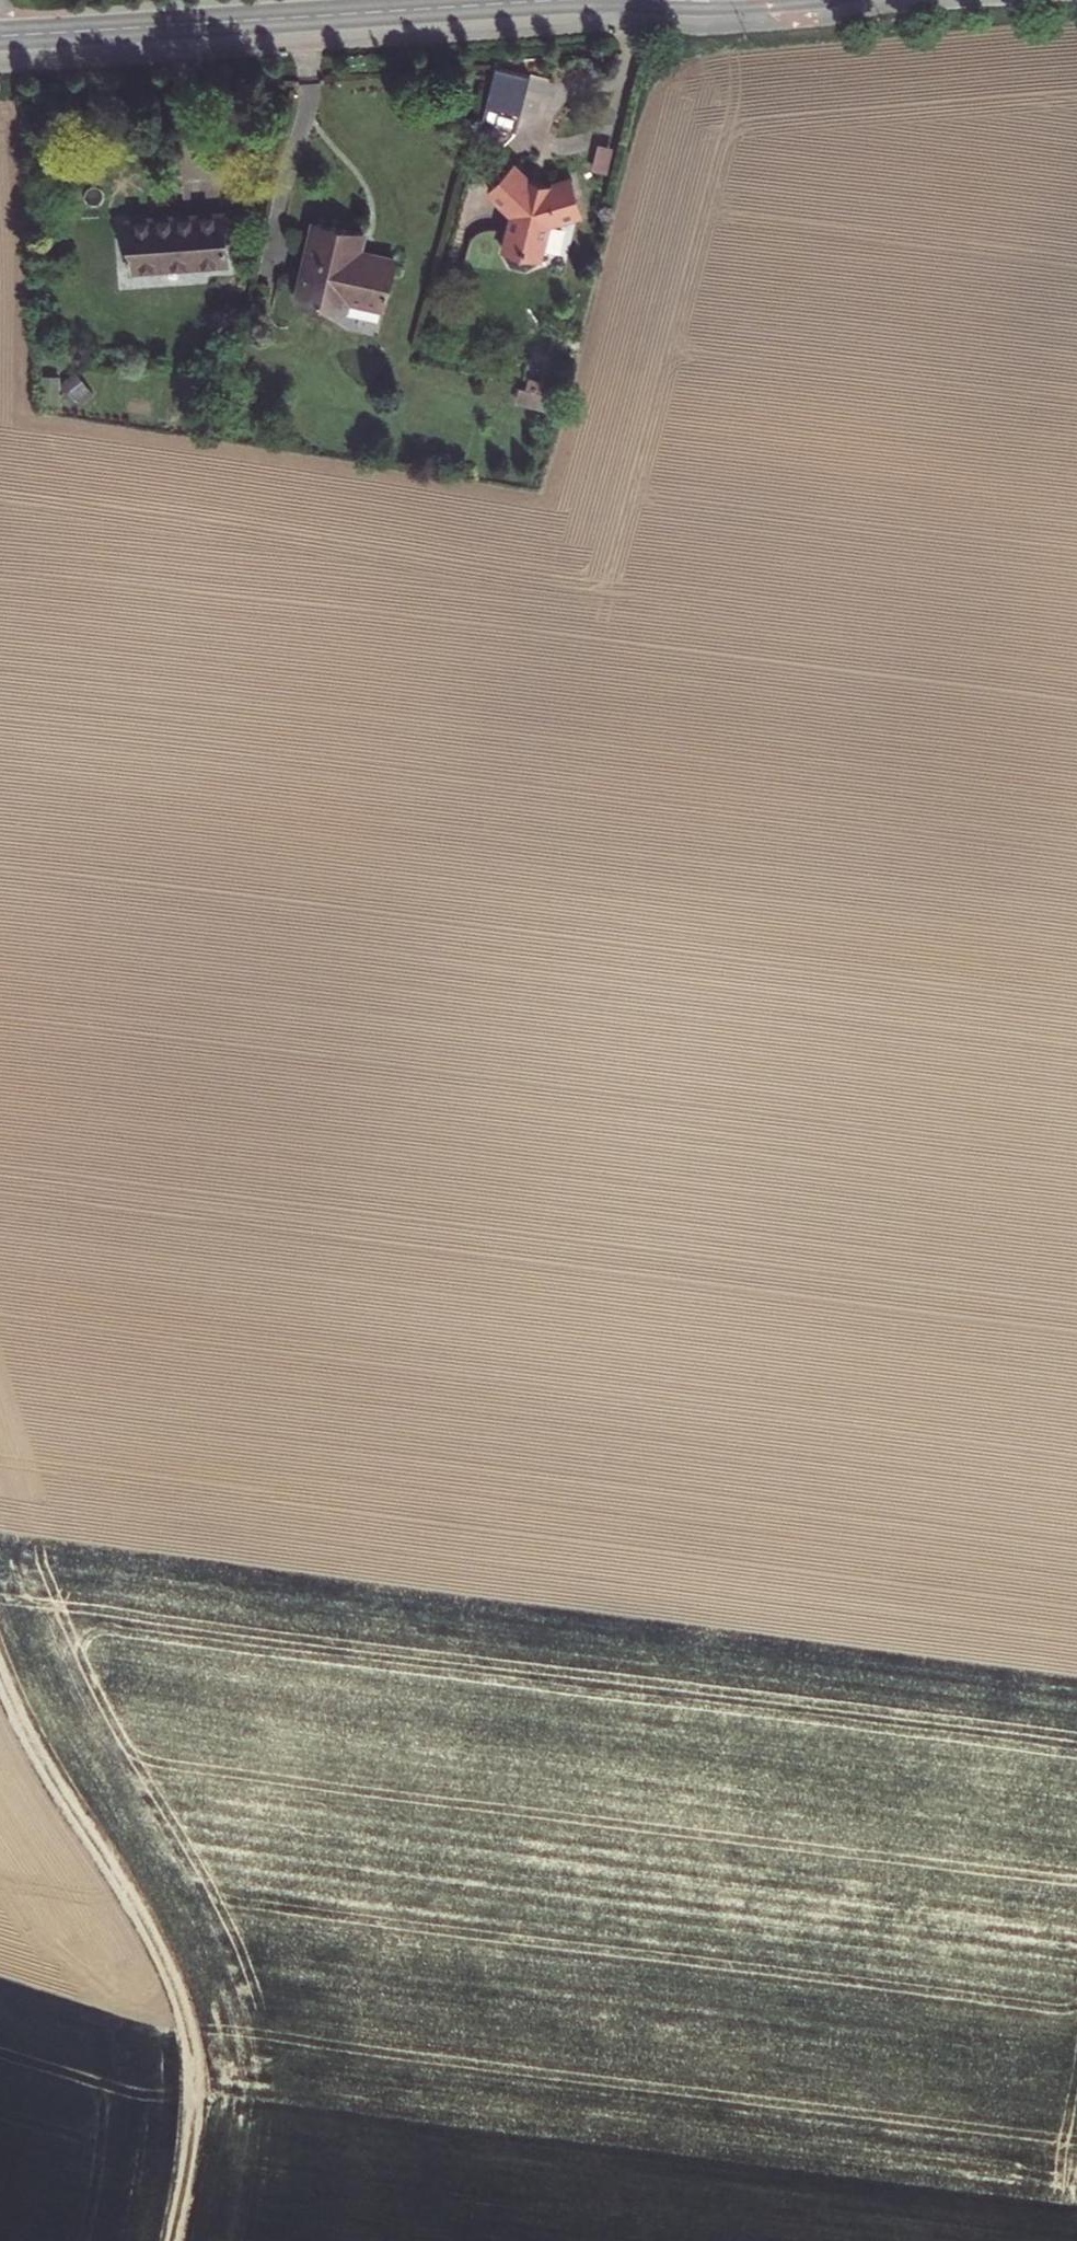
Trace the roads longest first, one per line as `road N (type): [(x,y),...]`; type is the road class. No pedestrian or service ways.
road 1 (track): [(173,2240),(193,2128),(191,2055),(177,1993),(144,1921),(0,1674)]
road 2 (primary): [(0,36),(548,0)]
road 3 (primary): [(583,0),(696,8),(831,0)]

